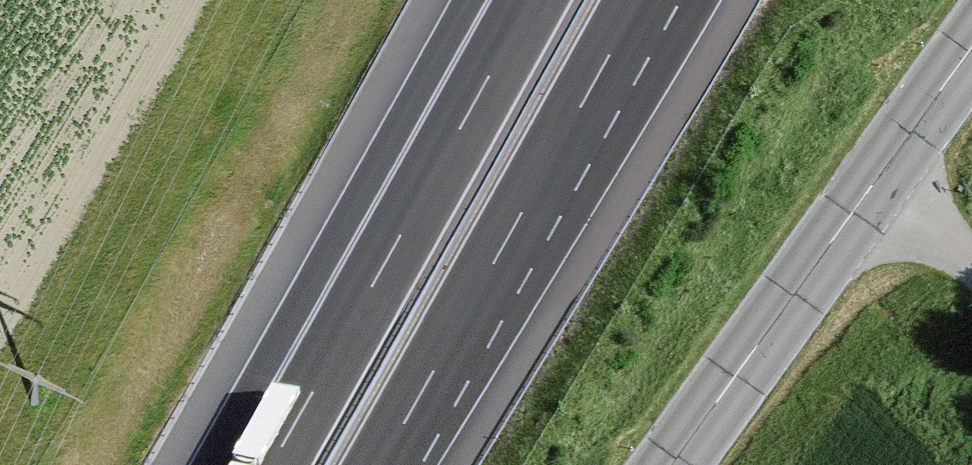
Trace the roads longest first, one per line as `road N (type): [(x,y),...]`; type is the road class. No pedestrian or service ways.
road 1 (motorway): [(379,464),(640,0)]
road 2 (primary): [(971,47),(672,464)]
road 3 (motorway): [(522,17),(271,464)]

